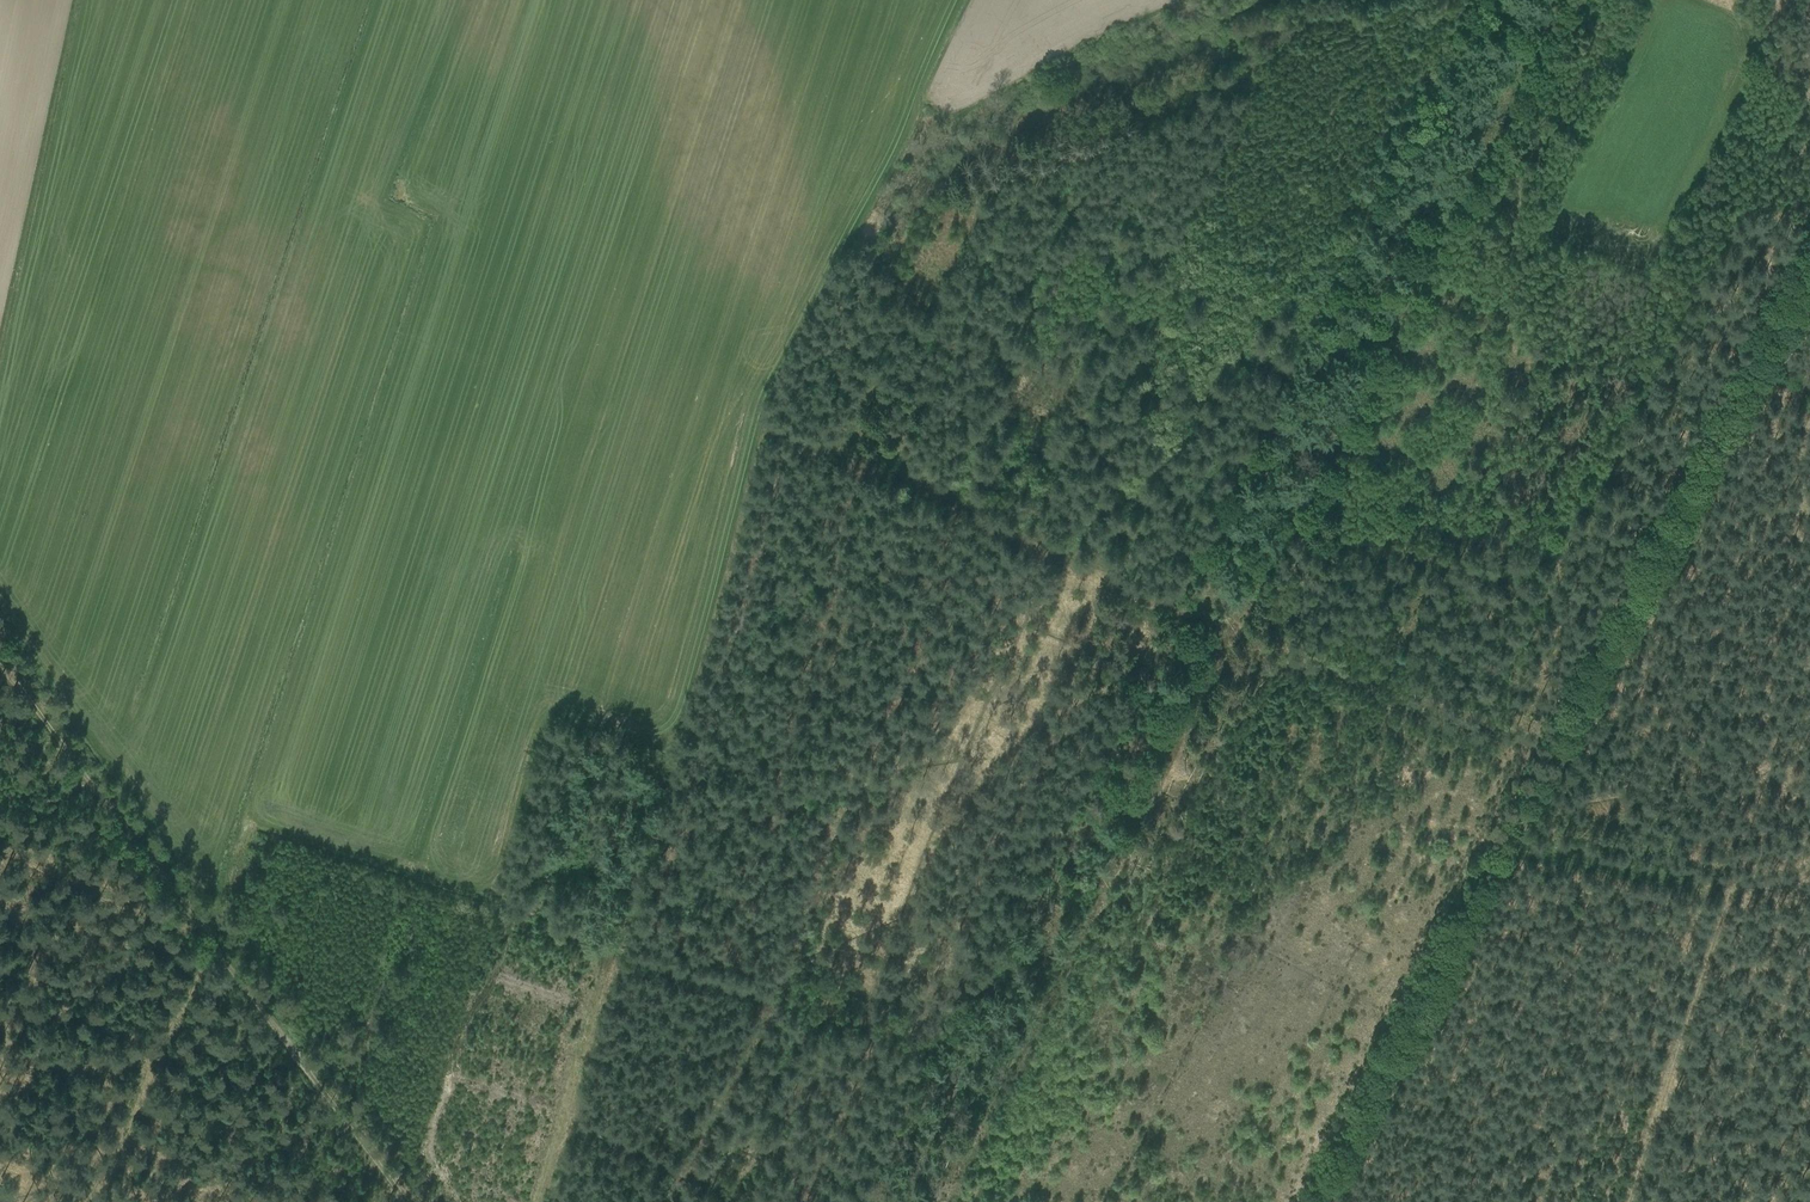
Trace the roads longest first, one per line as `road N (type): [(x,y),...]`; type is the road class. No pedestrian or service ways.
road 1 (track): [(1332,1201),(1766,374)]
road 2 (track): [(402,1201),(0,664)]
road 3 (track): [(942,1201),(1091,904)]
road 4 (track): [(88,1201),(211,946)]

